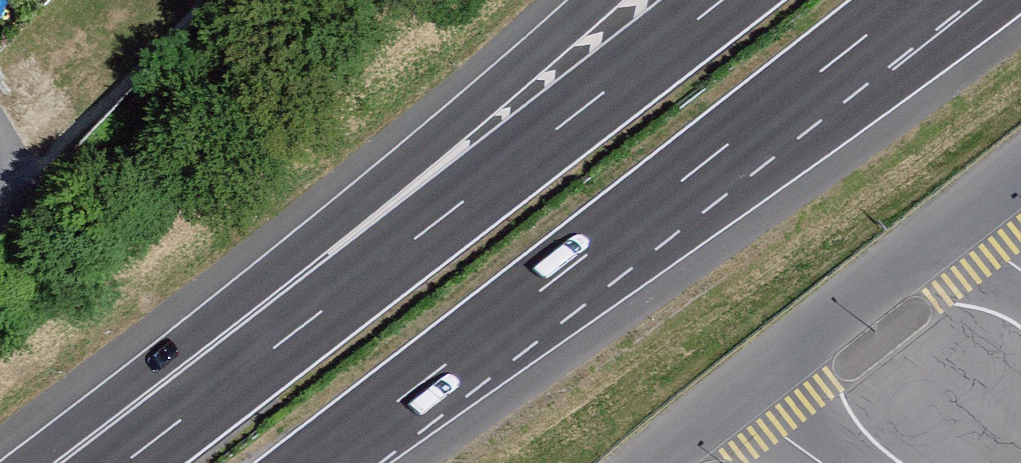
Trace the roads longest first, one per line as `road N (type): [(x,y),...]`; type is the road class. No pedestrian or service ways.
road 1 (motorway): [(719,0),(118,462)]
road 2 (motorway): [(319,462),(916,0)]
road 3 (motorway): [(592,0),(73,462)]
road 4 (unclassified): [(655,462),(726,397),(1020,165)]

